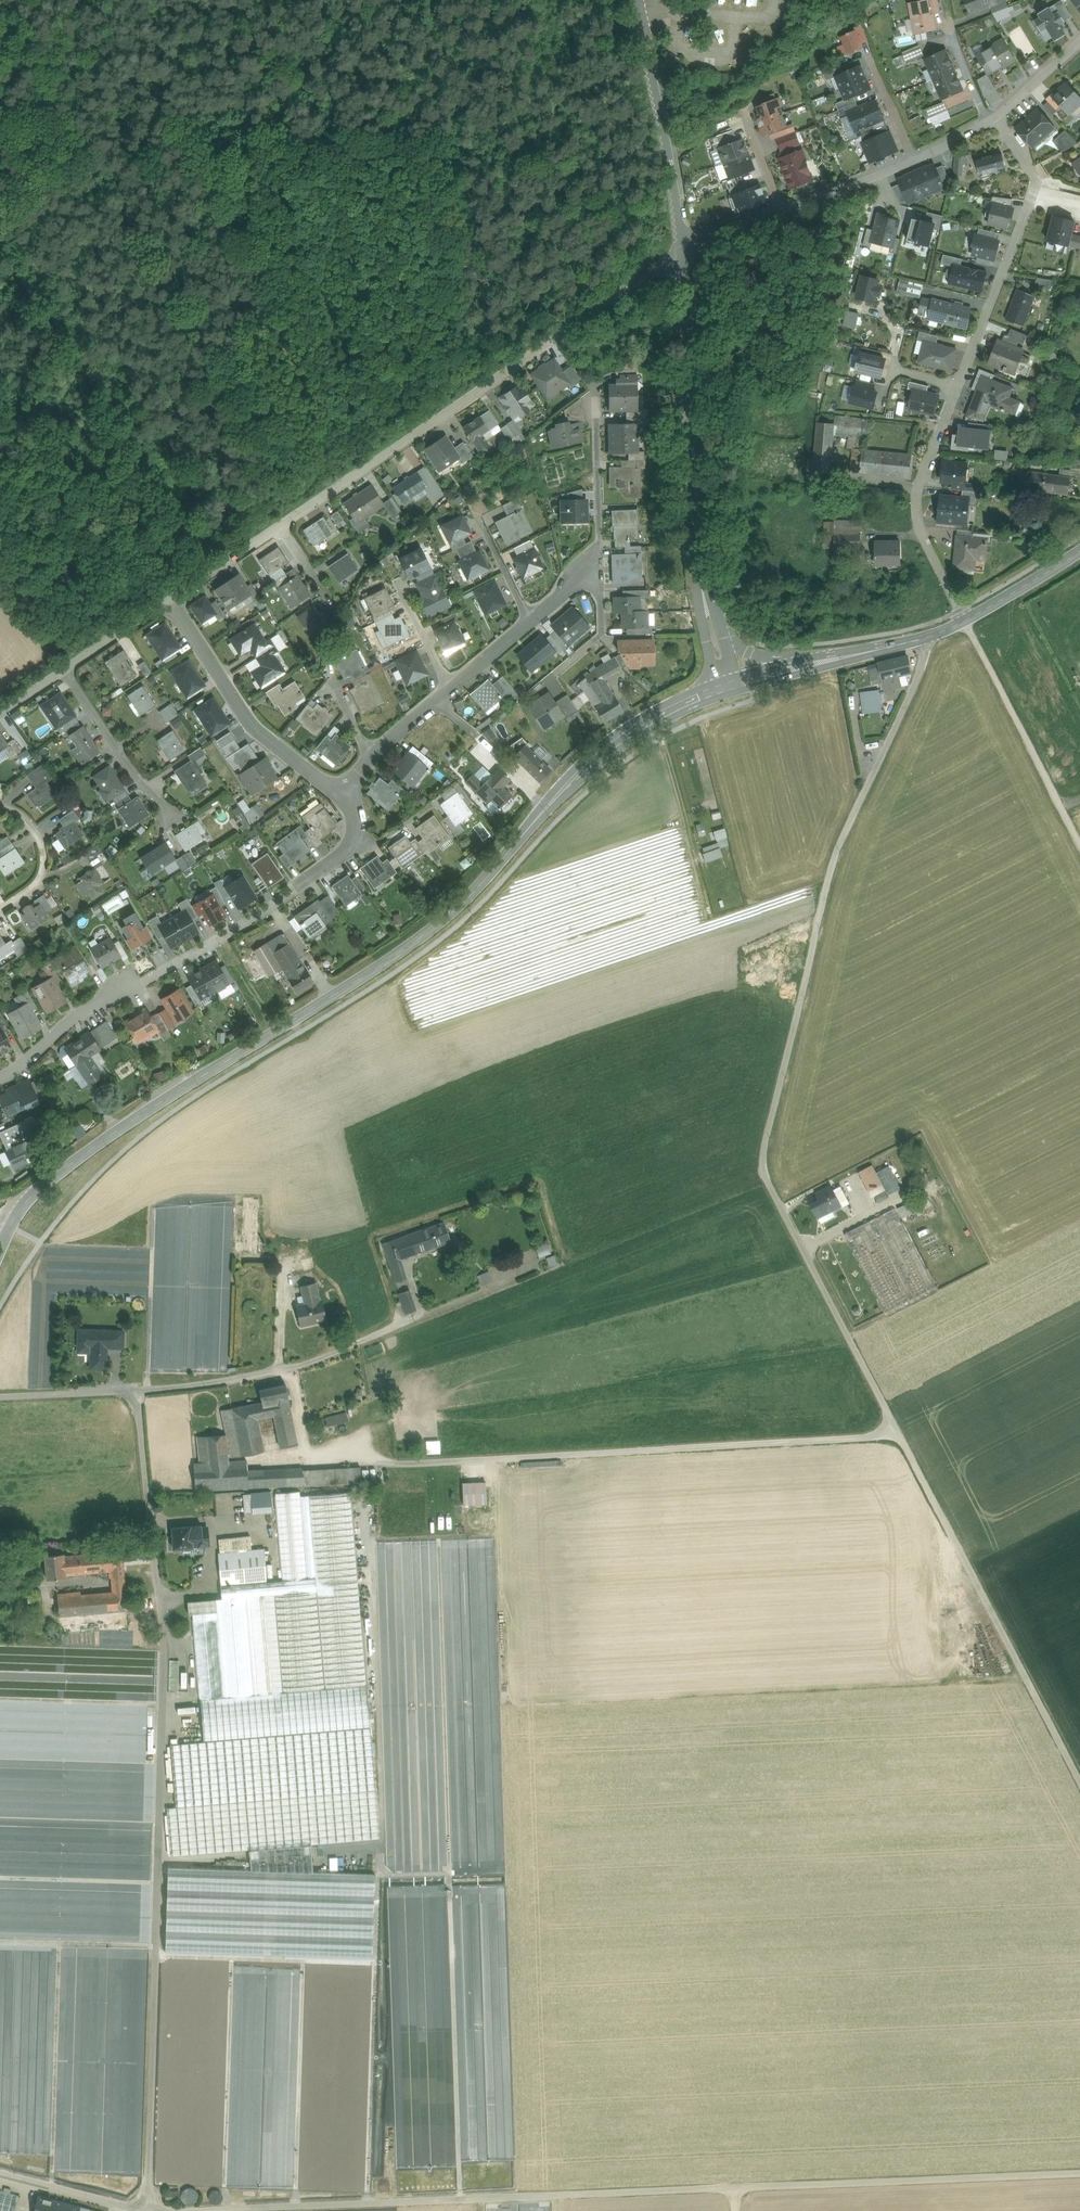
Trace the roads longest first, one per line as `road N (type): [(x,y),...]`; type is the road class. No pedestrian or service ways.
road 1 (track): [(1079,1781),(769,1174),(835,860),(936,633)]
road 2 (secondary): [(722,681),(618,739),(430,930),(101,1140),(43,1184),(10,1225)]
road 3 (track): [(145,2210),(167,1635),(139,1392)]
road 4 (track): [(895,1429),(875,1436),(404,1464),(375,1459),(364,1485),(150,1496)]
road 5 (unclassified): [(997,117),(1036,187),(916,497),(918,526),(964,620)]
road 6 (track): [(201,2210),(733,2187)]
road 7 (residential): [(280,525),(682,248)]
road 8 (unclassified): [(682,248),(696,551),(722,681)]
road 9 (track): [(139,1392),(291,1367),(510,1281)]
road 10 (track): [(733,2187),(1079,2173)]
road 11 (residential): [(349,796),(254,726),(169,600)]
road 12 (residential): [(634,0),(682,248)]
road 13 (secondary): [(964,620),(722,681)]
road 14 (track): [(1079,798),(1063,807),(964,620)]
road 15 (residential): [(65,669),(146,787),(181,820)]
road 16 (residential): [(603,563),(601,388)]
road 17 (residential): [(0,1079),(86,1008),(133,989)]
road 18 (residential): [(0,806),(22,813),(44,849),(42,874),(0,909)]
road 19 (track): [(0,2173),(139,2210)]
road 20 (unclassified): [(780,211),(914,160)]
road 21 (track): [(139,1392),(0,1396)]
road 22 (secondary): [(1079,549),(964,620)]
road 23 (residential): [(360,819),(354,851),(269,908)]
road 24 (residential): [(169,600),(280,525)]
road 25 (residential): [(561,674),(606,636),(603,563)]
road 26 (residential): [(65,669),(169,600)]

